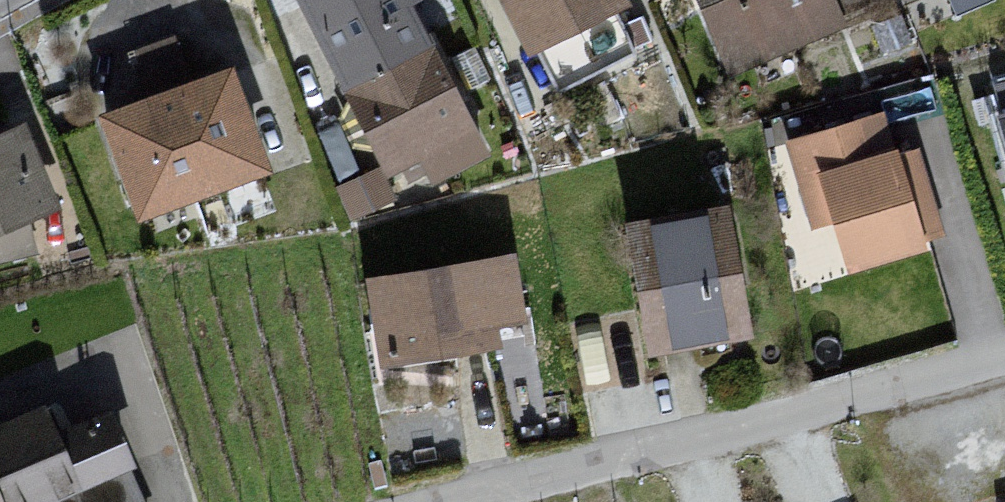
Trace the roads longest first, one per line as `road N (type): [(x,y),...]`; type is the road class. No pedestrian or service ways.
road 1 (residential): [(456,501),(1004,356)]

